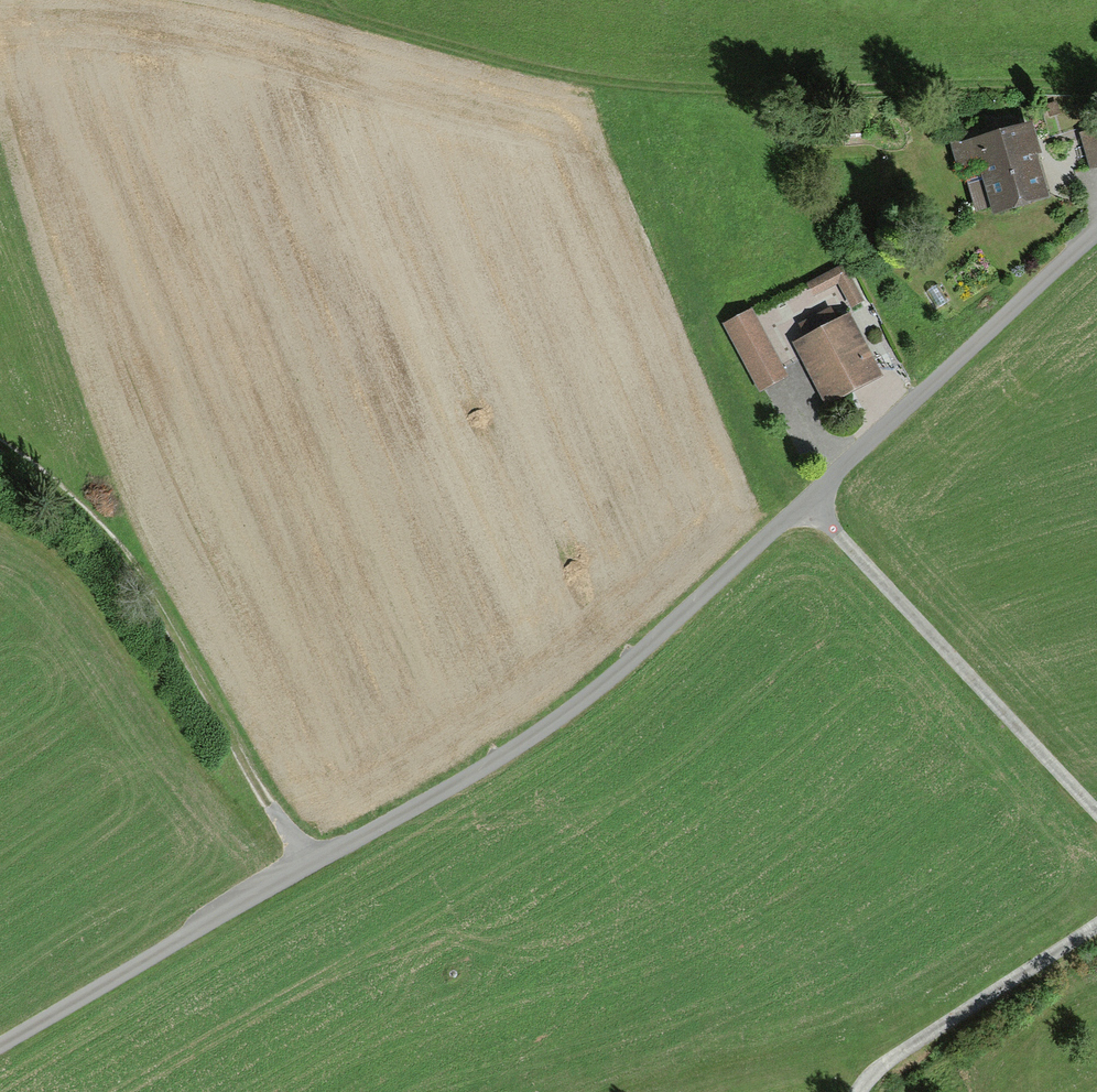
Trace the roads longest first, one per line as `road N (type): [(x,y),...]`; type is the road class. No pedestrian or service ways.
road 1 (unclassified): [(0,1044),(505,755),(592,692),(1096,231)]
road 2 (track): [(1096,88),(686,88),(605,79),(288,0)]
road 3 (track): [(307,862),(144,583),(91,522),(0,445)]
road 4 (track): [(806,500),(1096,813)]
road 5 (track): [(1096,925),(893,1058),(859,1091)]

